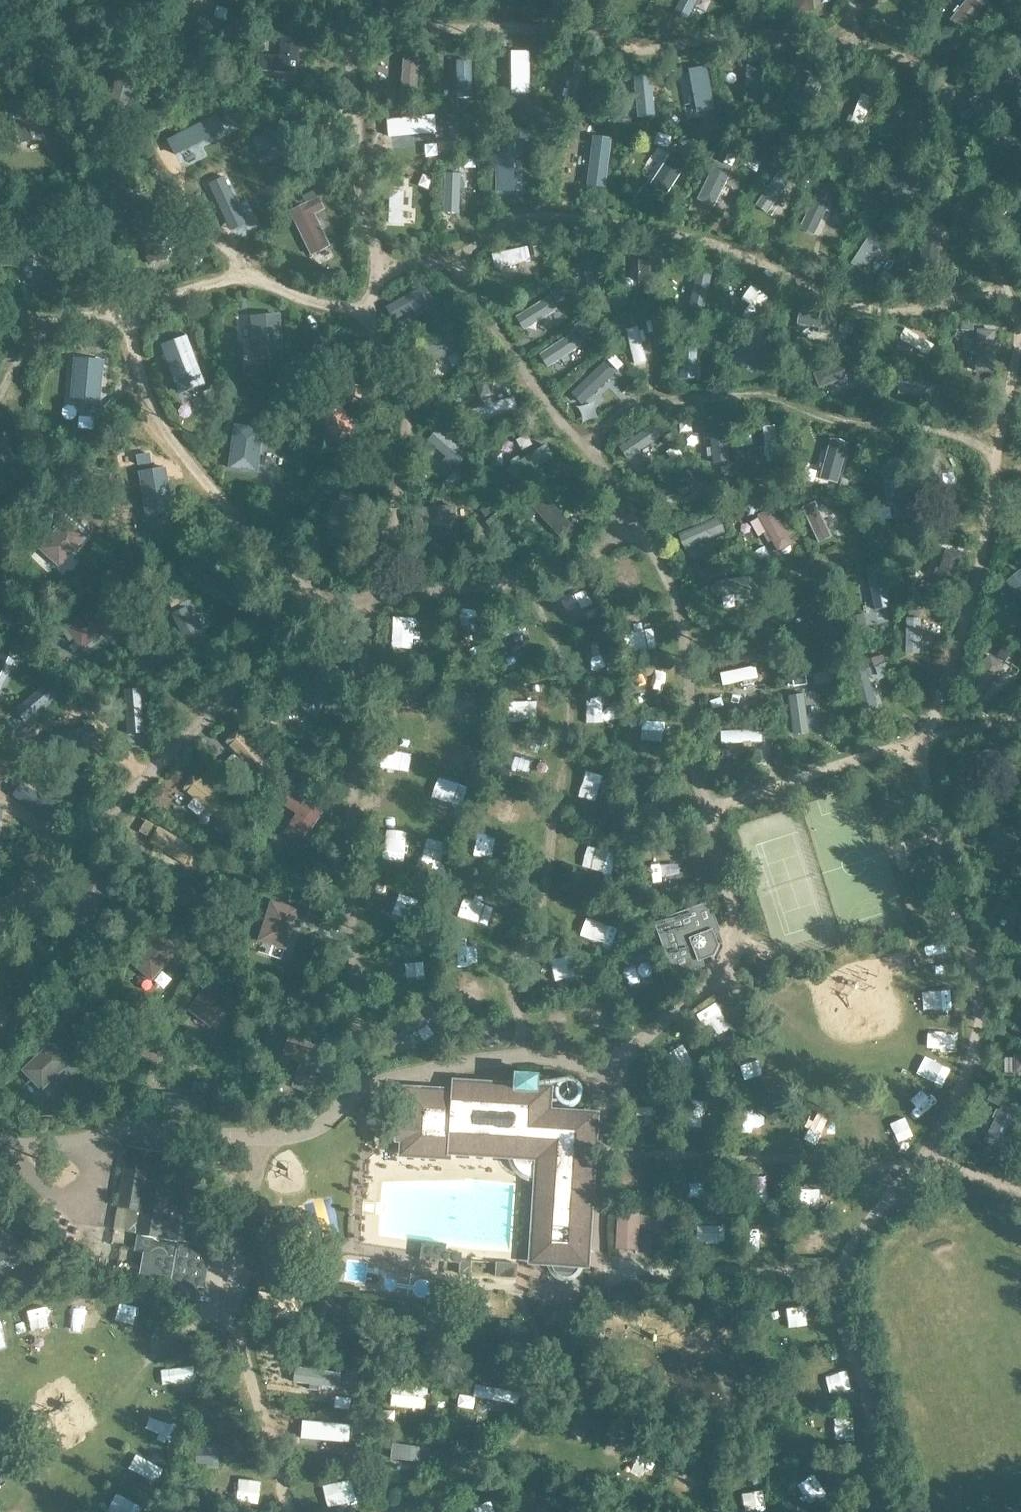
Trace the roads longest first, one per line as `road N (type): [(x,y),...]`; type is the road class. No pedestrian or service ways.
road 1 (track): [(0,62),(109,0)]

